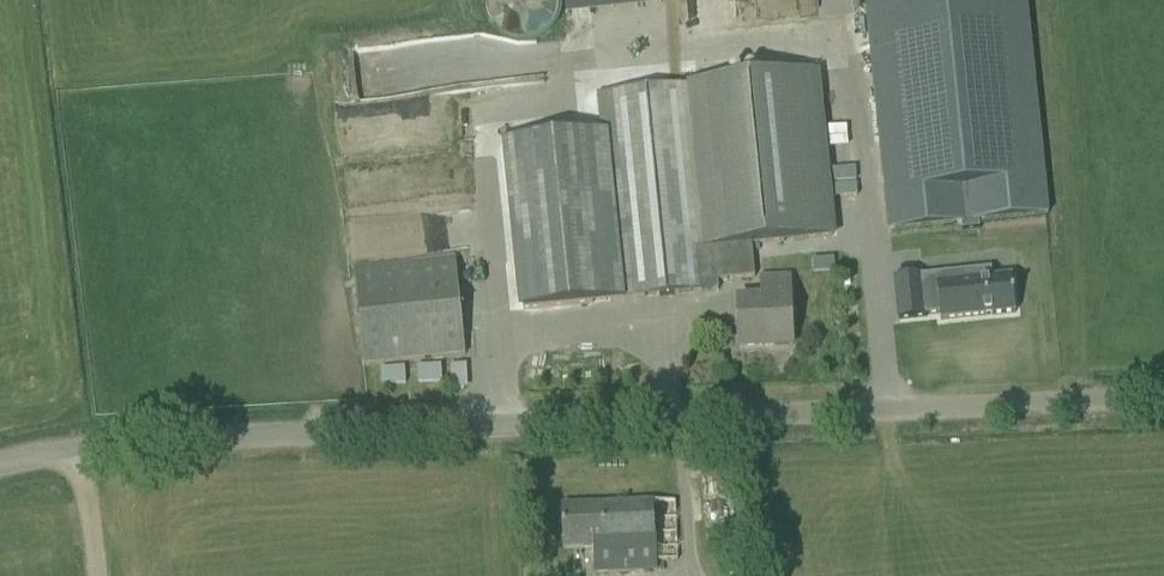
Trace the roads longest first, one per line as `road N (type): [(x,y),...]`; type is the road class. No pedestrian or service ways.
road 1 (unclassified): [(77,450),(1163,394)]
road 2 (unclassified): [(94,575),(77,450)]

